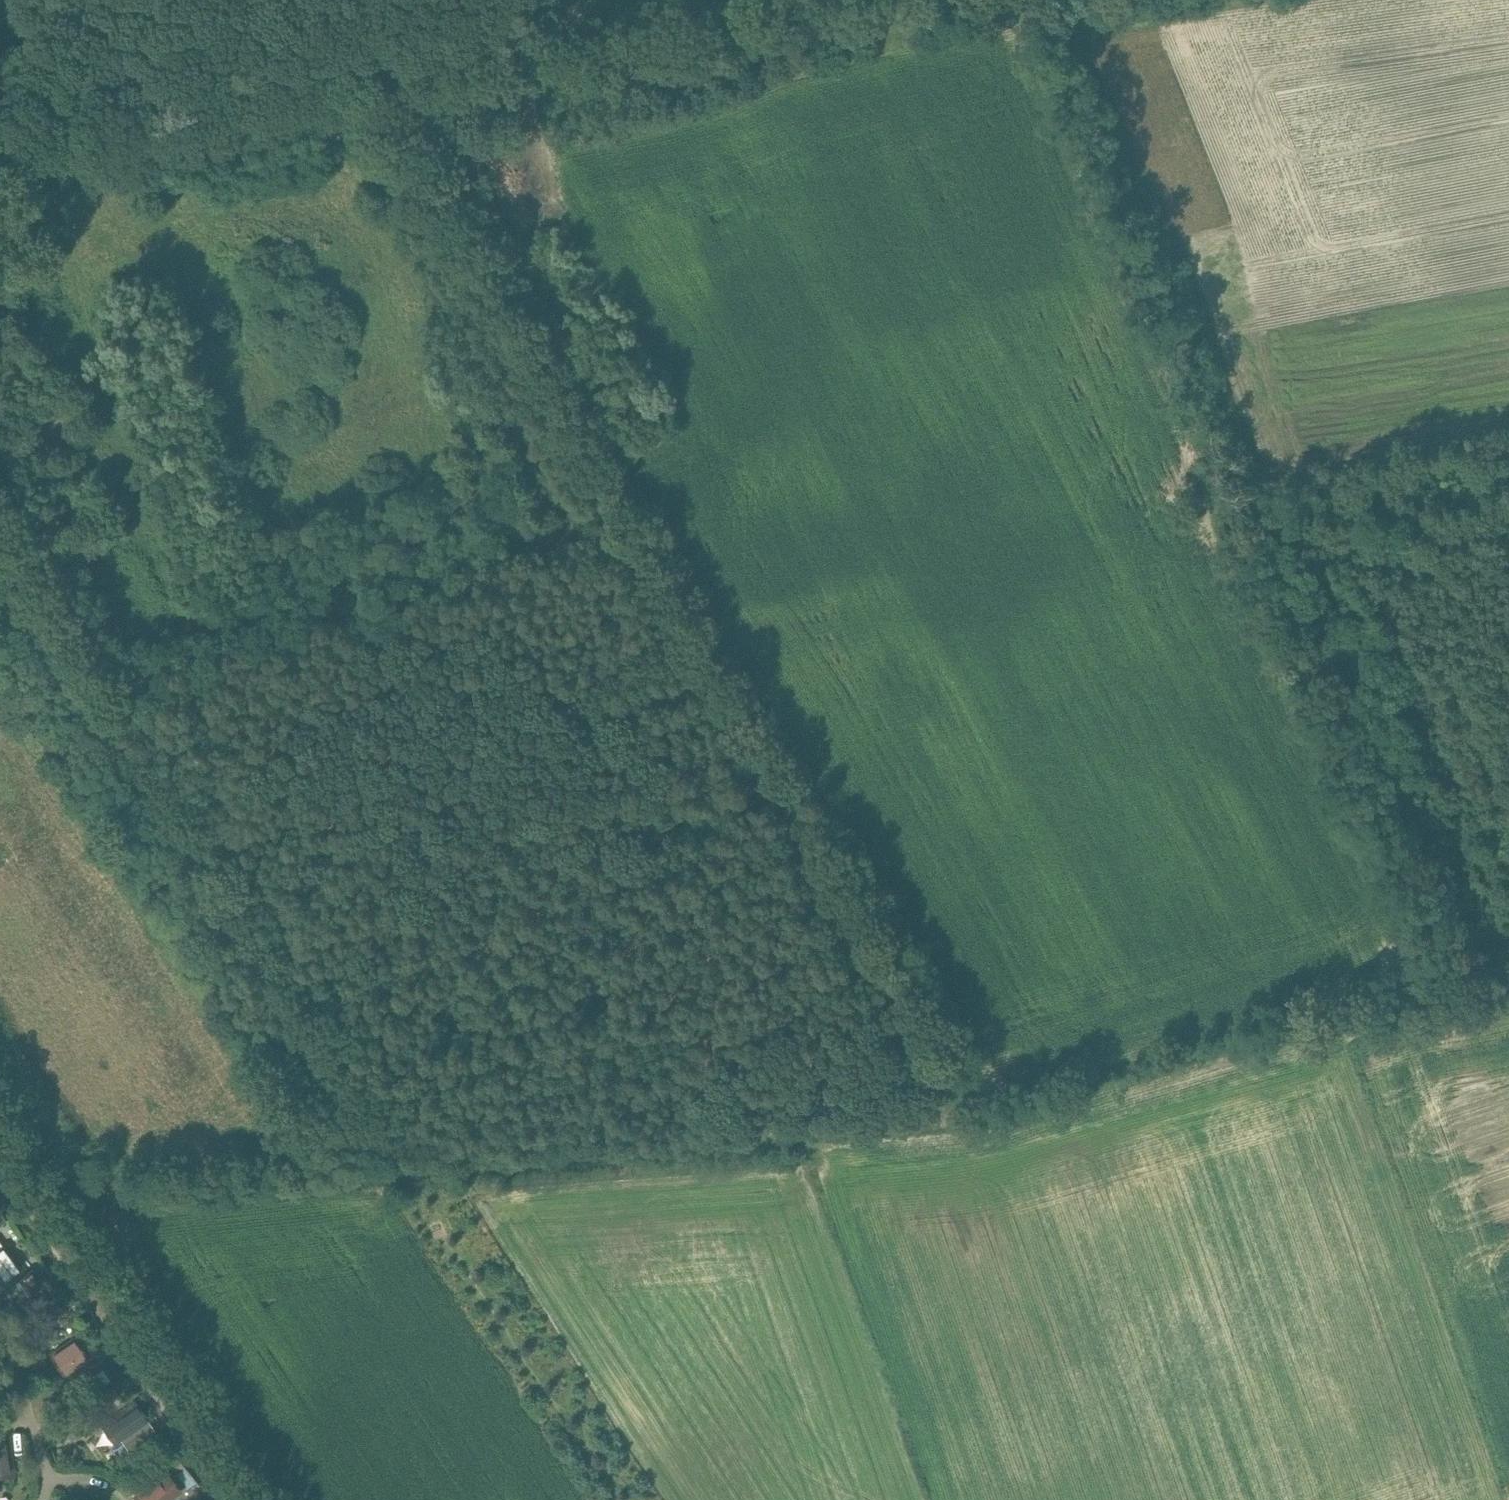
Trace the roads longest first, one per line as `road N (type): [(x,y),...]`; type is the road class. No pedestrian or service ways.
road 1 (residential): [(0,1340),(49,1489)]

